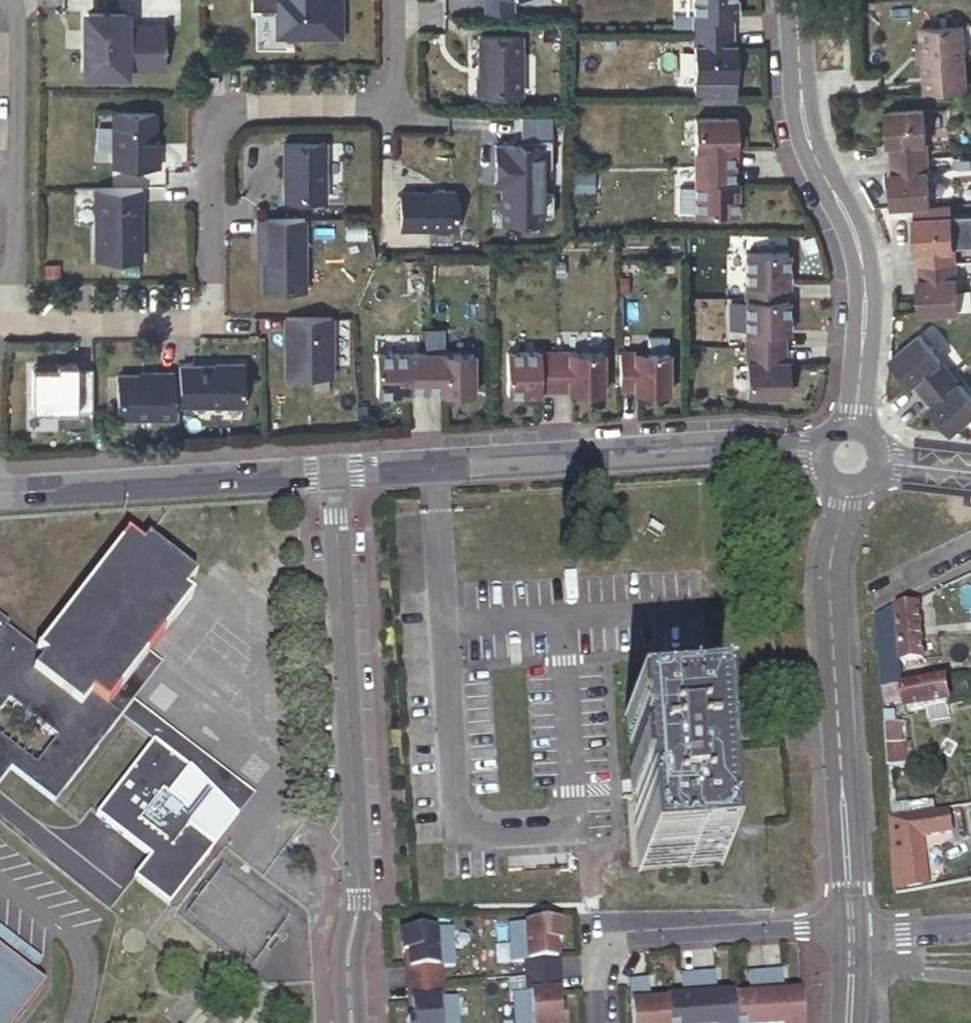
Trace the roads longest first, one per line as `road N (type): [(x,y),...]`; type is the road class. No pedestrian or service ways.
road 1 (residential): [(402,0),(400,72),(390,98),(369,107),(239,108),(221,120),(212,142),(202,312),(181,321),(0,318)]
road 2 (residential): [(333,471),(361,904),(352,950),(355,1022)]
road 3 (tertiary): [(827,456),(704,449),(333,471)]
road 4 (residential): [(791,0),(809,147),(857,244),(865,311),(853,432)]
road 5 (residential): [(851,482),(830,574),(851,923)]
road 6 (tertiary): [(333,471),(0,491)]
road 7 (residential): [(851,923),(606,943),(604,1022)]
road 8 (residential): [(0,308),(15,269),(17,0)]

